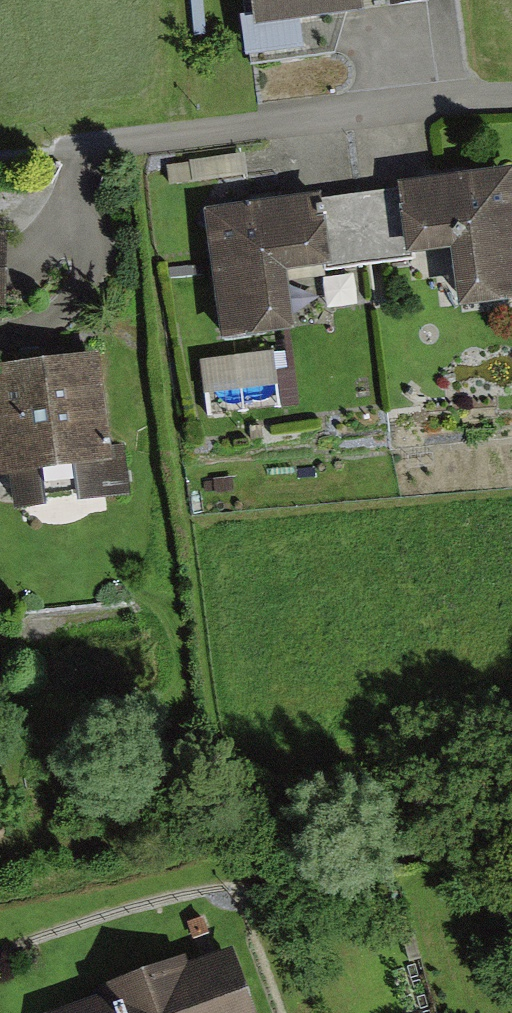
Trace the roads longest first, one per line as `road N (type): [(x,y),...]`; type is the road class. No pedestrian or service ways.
road 1 (track): [(284,1012),(235,882),(141,137)]
road 2 (residential): [(511,94),(141,137)]
road 3 (track): [(511,844),(235,882)]

